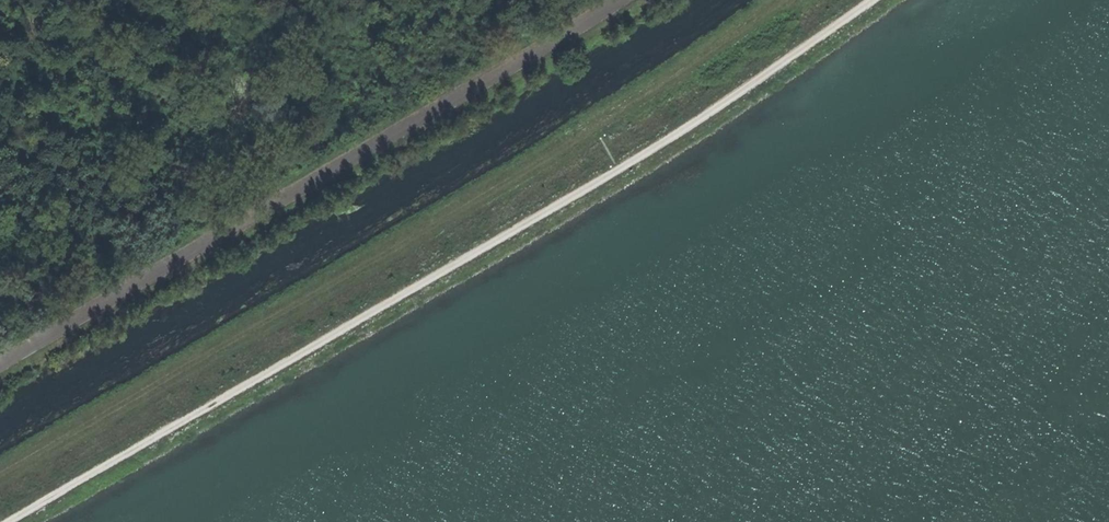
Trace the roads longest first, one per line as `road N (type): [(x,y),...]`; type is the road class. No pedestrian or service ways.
road 1 (track): [(875,0),(705,117),(512,234),(5,521)]
road 2 (track): [(0,479),(596,128),(792,0)]

